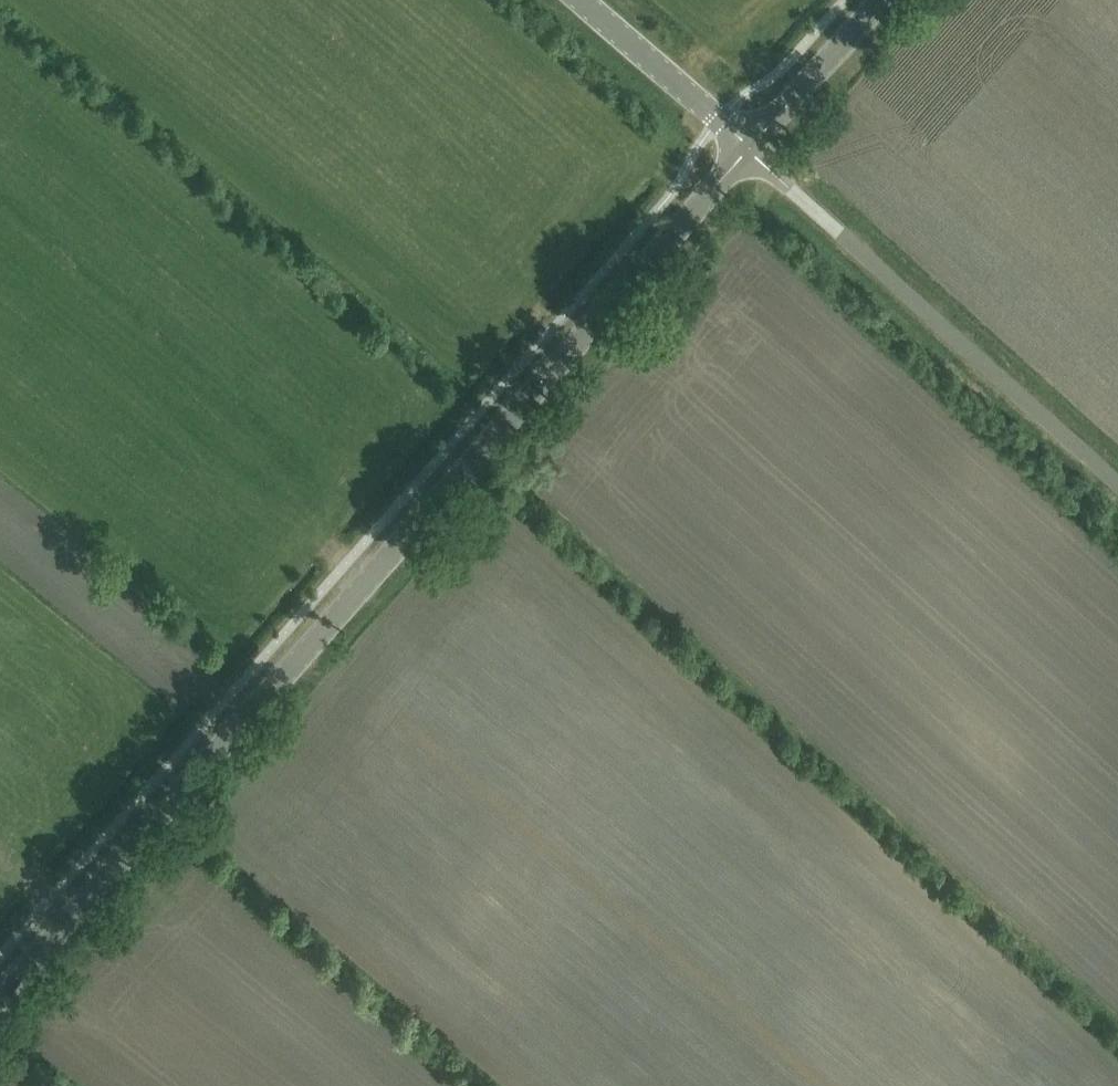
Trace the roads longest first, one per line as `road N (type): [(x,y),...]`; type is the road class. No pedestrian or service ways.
road 1 (tertiary): [(0,999),(749,148)]
road 2 (unclassified): [(1117,479),(749,148)]
road 3 (unclassified): [(749,148),(575,0)]
road 4 (tertiary): [(749,148),(881,0)]

